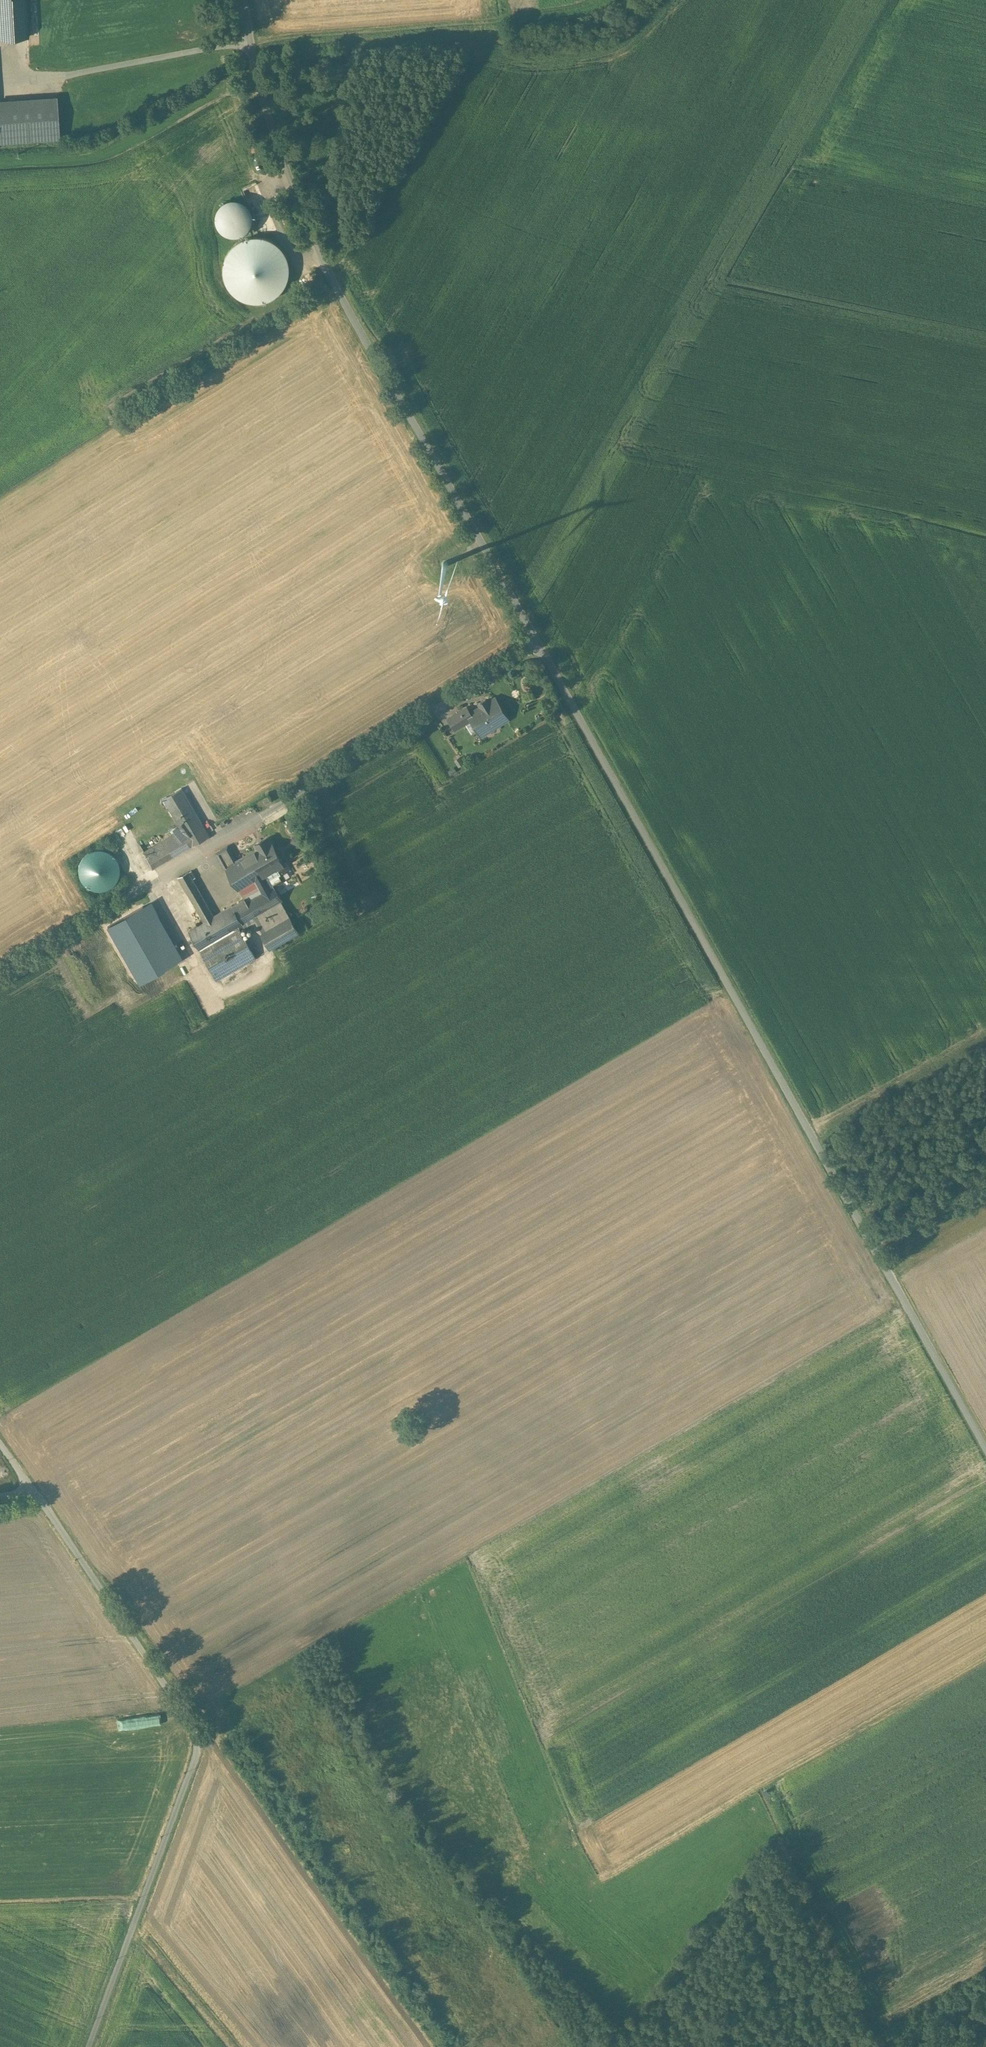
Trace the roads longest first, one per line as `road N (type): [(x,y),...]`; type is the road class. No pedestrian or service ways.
road 1 (unclassified): [(985,1453),(535,643)]
road 2 (unclassified): [(535,643),(312,240),(242,0)]
road 3 (unclassified): [(0,1446),(185,1709),(199,1751),(90,2046)]
road 4 (unclassified): [(0,974),(535,643)]
road 5 (track): [(609,0),(595,10),(506,22),(251,42)]

